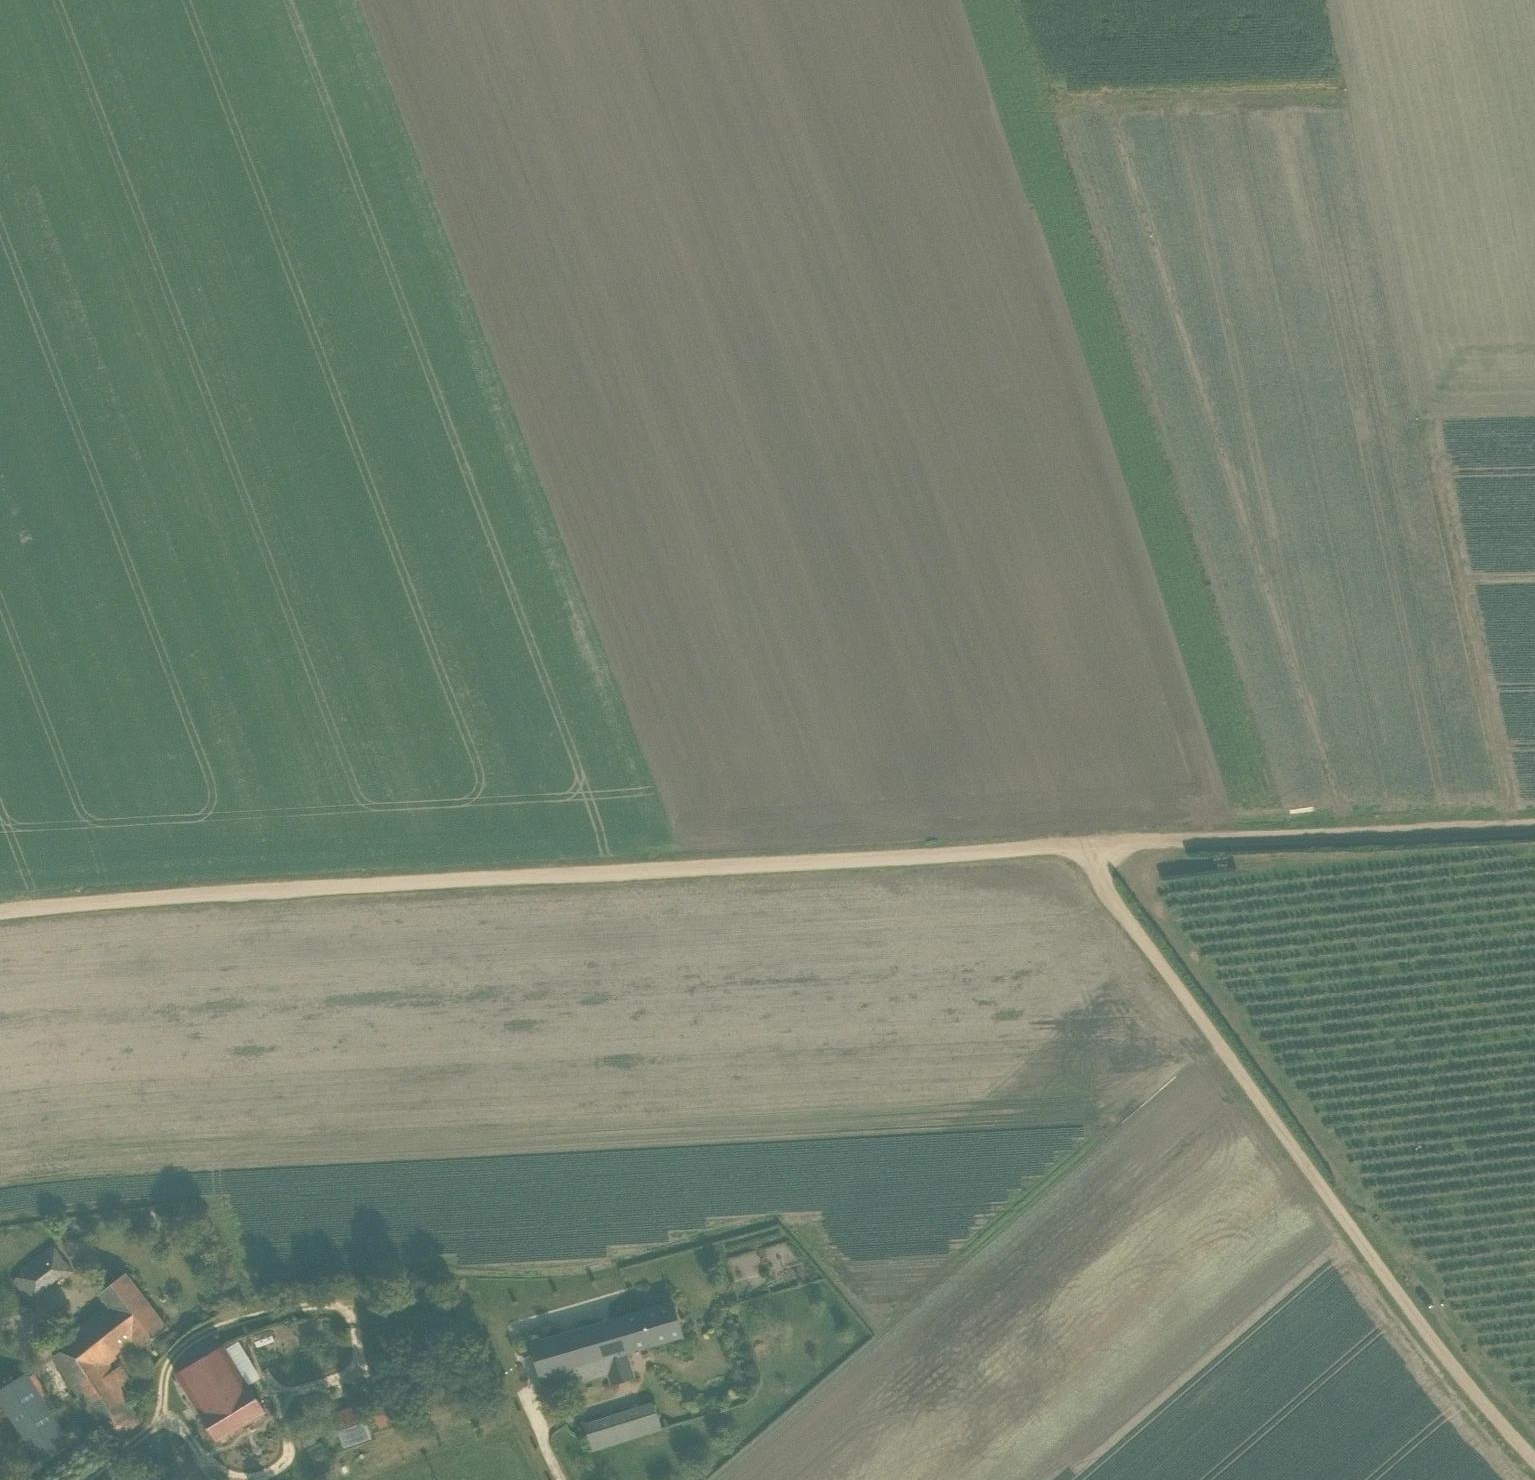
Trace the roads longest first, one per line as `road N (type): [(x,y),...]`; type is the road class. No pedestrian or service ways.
road 1 (track): [(0,911),(1274,837)]
road 2 (track): [(1014,0),(1274,837)]
road 3 (track): [(1534,1455),(1429,1338),(1280,1117),(1119,901),(1101,866),(1101,848)]
road 4 (track): [(562,1479),(504,1356),(497,1322),(399,1301),(312,1302),(192,1342),(169,1366),(147,1436),(71,1479)]
road 5 (track): [(1274,837),(1534,827)]

